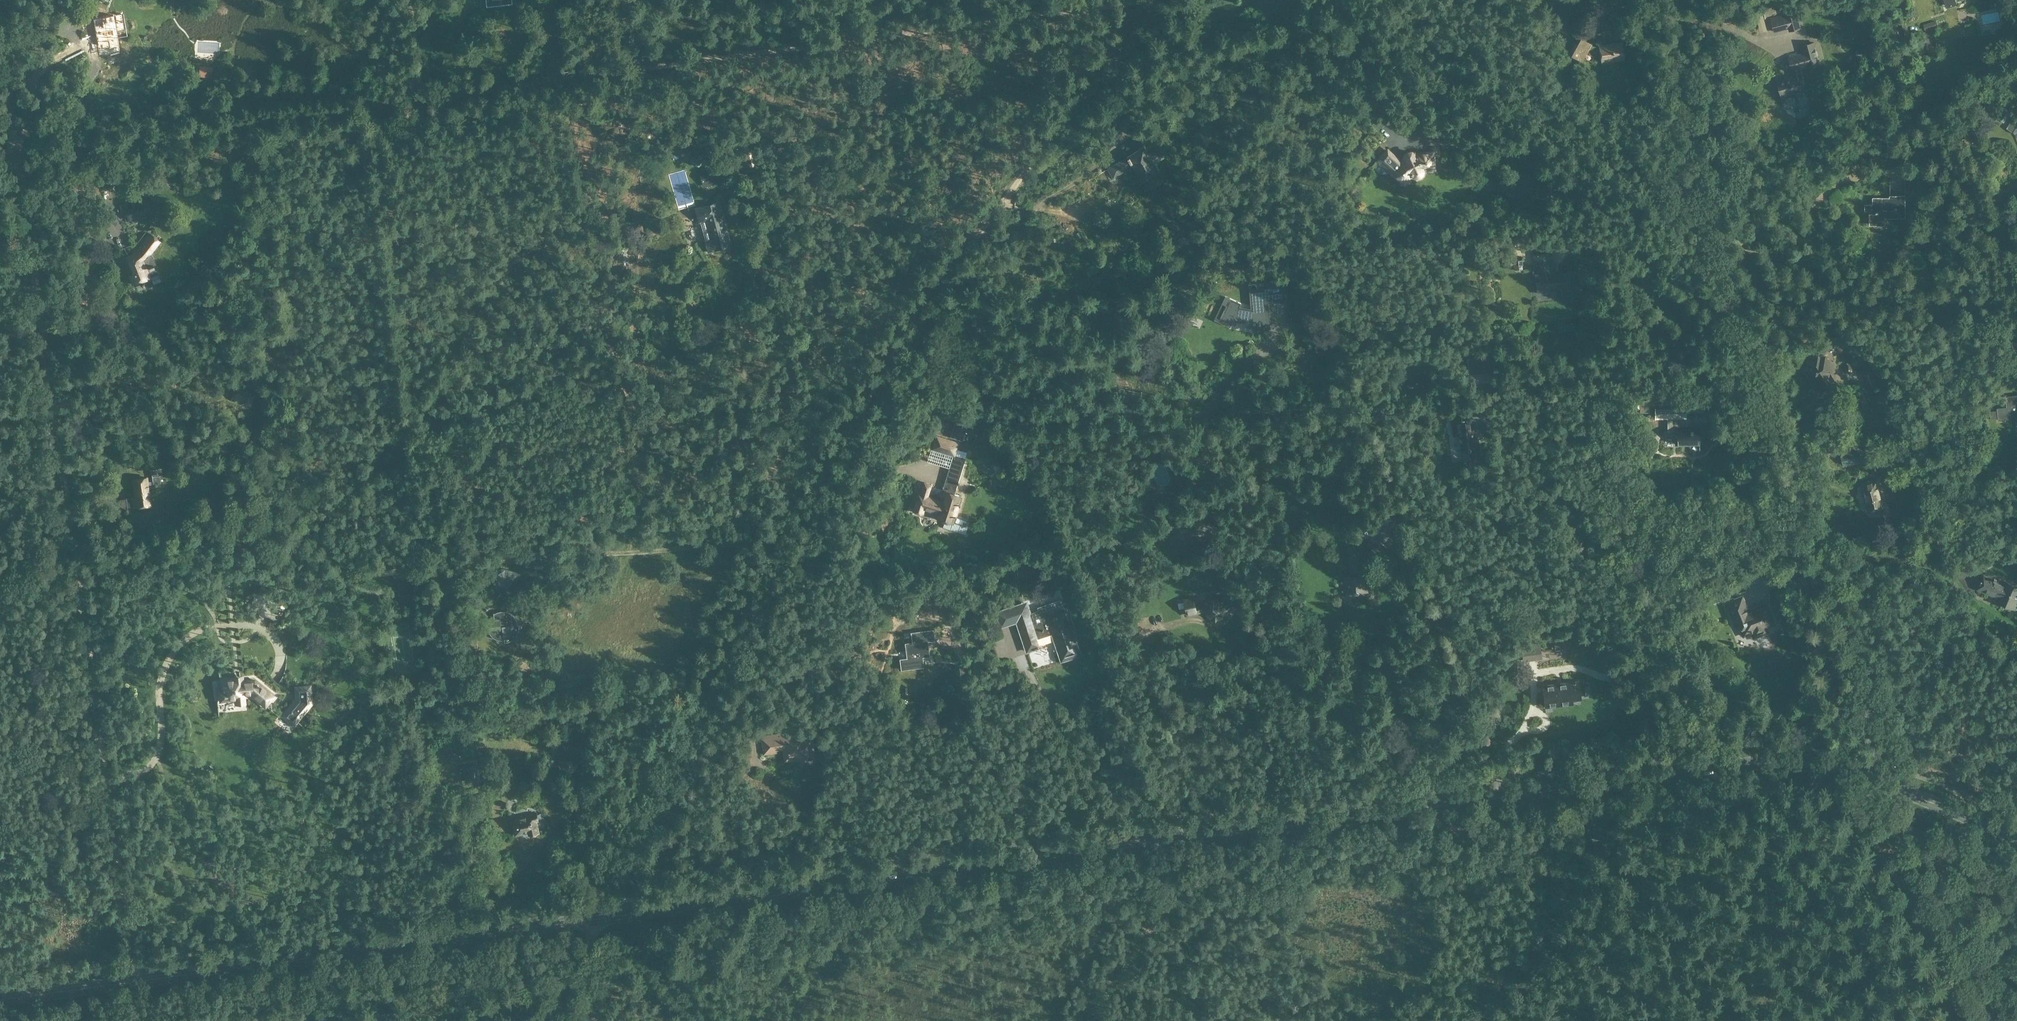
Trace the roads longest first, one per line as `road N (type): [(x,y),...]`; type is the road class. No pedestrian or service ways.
road 1 (primary): [(621,916),(1749,764),(1822,766),(1893,787)]
road 2 (unclassified): [(1135,0),(18,154)]
road 3 (unclassified): [(621,916),(622,887),(819,484),(1015,186)]
road 4 (unclassified): [(131,959),(18,154)]
road 5 (unclassified): [(1713,260),(1583,142),(1509,102),(1377,56),(1288,53),(1213,72),(1090,133),(1015,186)]
road 6 (primary): [(0,1000),(599,919)]
road 7 (unclassified): [(1893,787),(1896,765),(1713,260)]
road 8 (unclassified): [(1713,260),(1676,0)]
road 9 (unclassified): [(1015,186),(1161,0)]
road 10 (track): [(1991,1020),(1925,843)]
road 11 (track): [(704,1020),(621,929),(596,930)]
road 12 (unclassified): [(18,154),(0,16)]
road 13 (primary): [(2016,837),(1893,787)]
road 14 (unclassified): [(534,1020),(599,919)]

